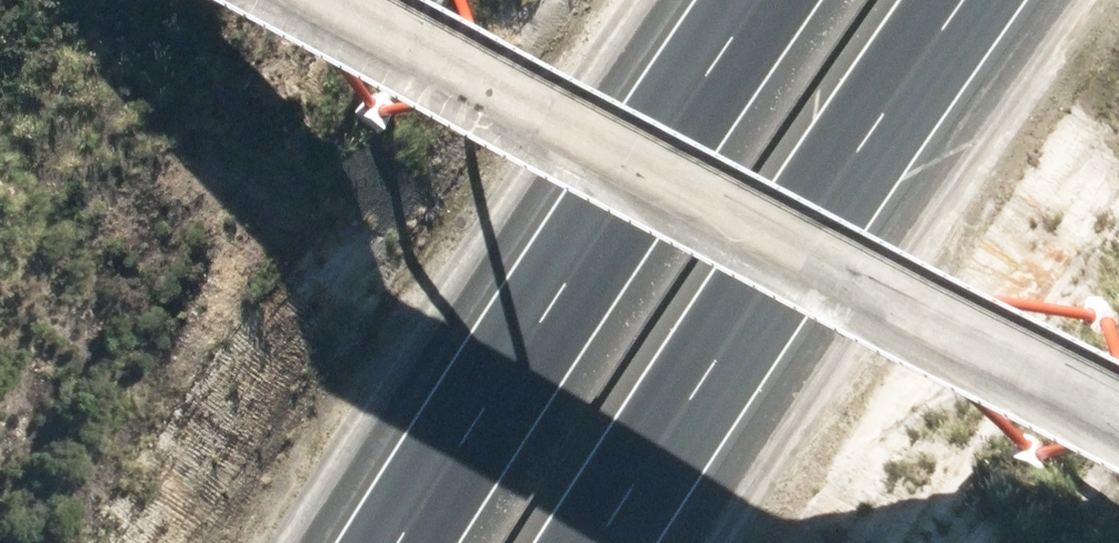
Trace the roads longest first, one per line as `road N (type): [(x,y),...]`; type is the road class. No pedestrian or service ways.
road 1 (residential): [(316,0),(1118,419)]
road 2 (motorway): [(399,542),(544,309),(760,0)]
road 3 (motorway): [(964,0),(603,542)]

